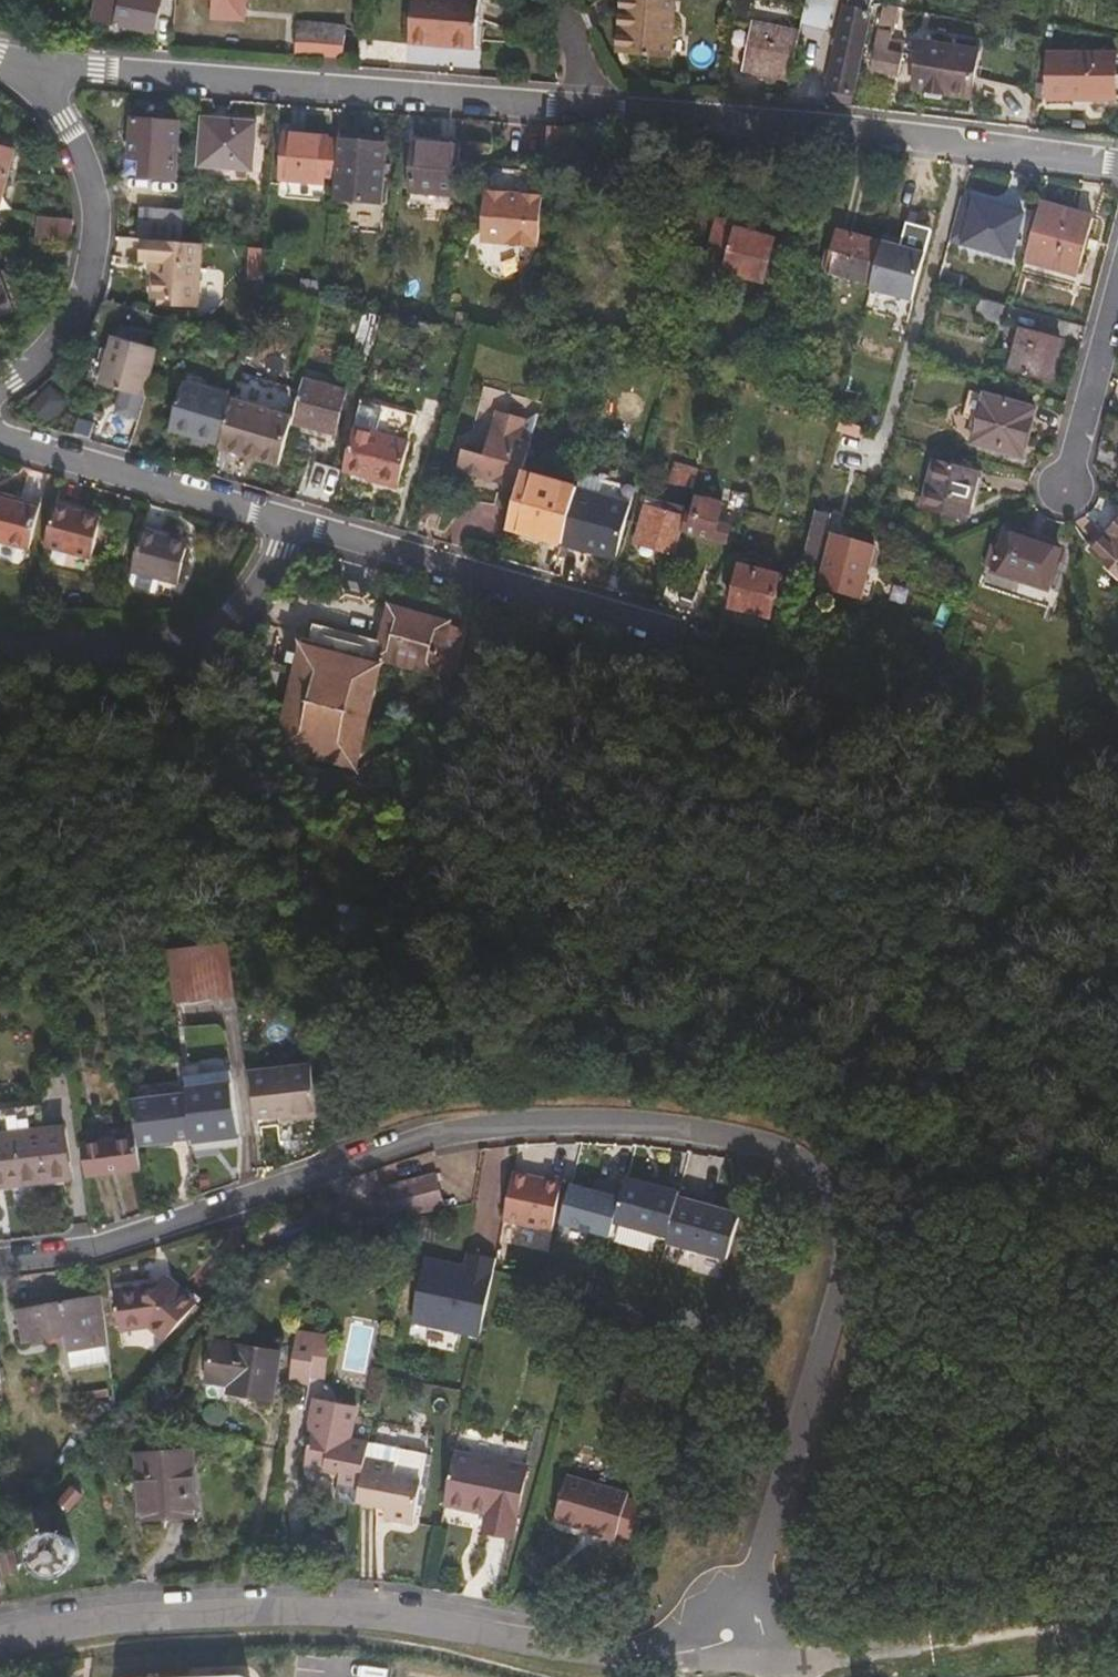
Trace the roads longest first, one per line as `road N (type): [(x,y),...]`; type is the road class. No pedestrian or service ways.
road 1 (residential): [(0,1267),(69,1258),(307,1176),(486,1131),(639,1128),(755,1144),(807,1171),(829,1194),(841,1267),(808,1394),(735,1605)]
road 2 (residential): [(16,66),(899,128),(1117,164)]
road 3 (residential): [(0,1641),(138,1621),(357,1616),(656,1656),(722,1641),(735,1605)]
road 4 (residential): [(280,525),(671,627)]
road 5 (residential): [(16,66),(79,159),(93,227),(70,303),(0,394)]
road 6 (track): [(762,1662),(921,1651),(1117,1616)]
road 7 (residential): [(280,525),(265,577),(238,618),(159,648),(0,656)]
road 8 (residential): [(0,434),(280,525)]
road 9 (residential): [(1117,301),(1071,481)]

